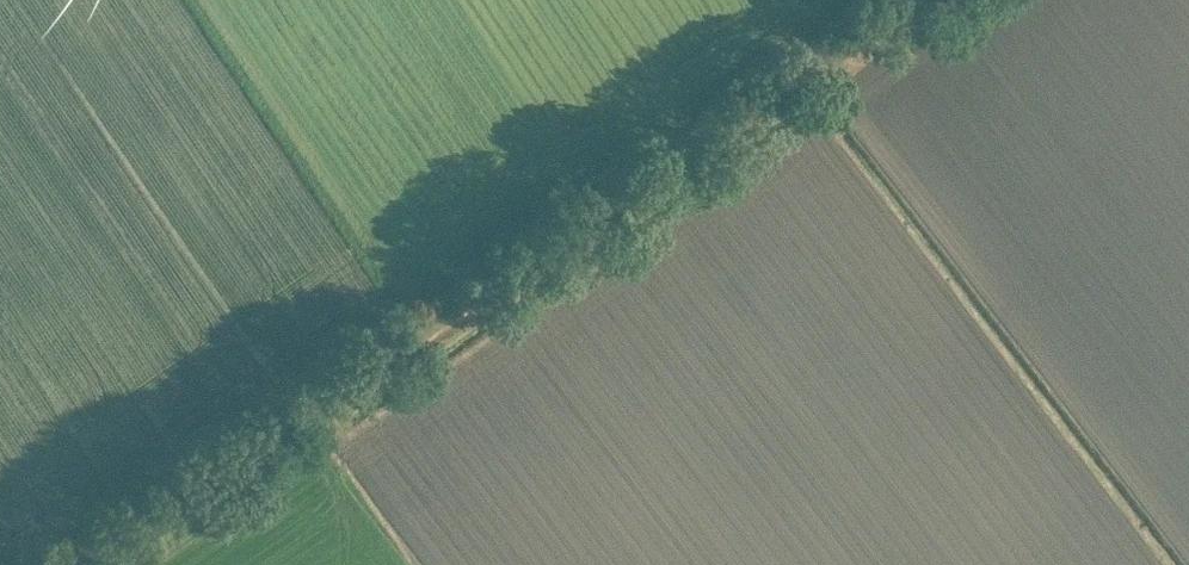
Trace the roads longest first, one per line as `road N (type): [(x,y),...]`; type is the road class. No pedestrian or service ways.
road 1 (track): [(890,0),(67,564)]

